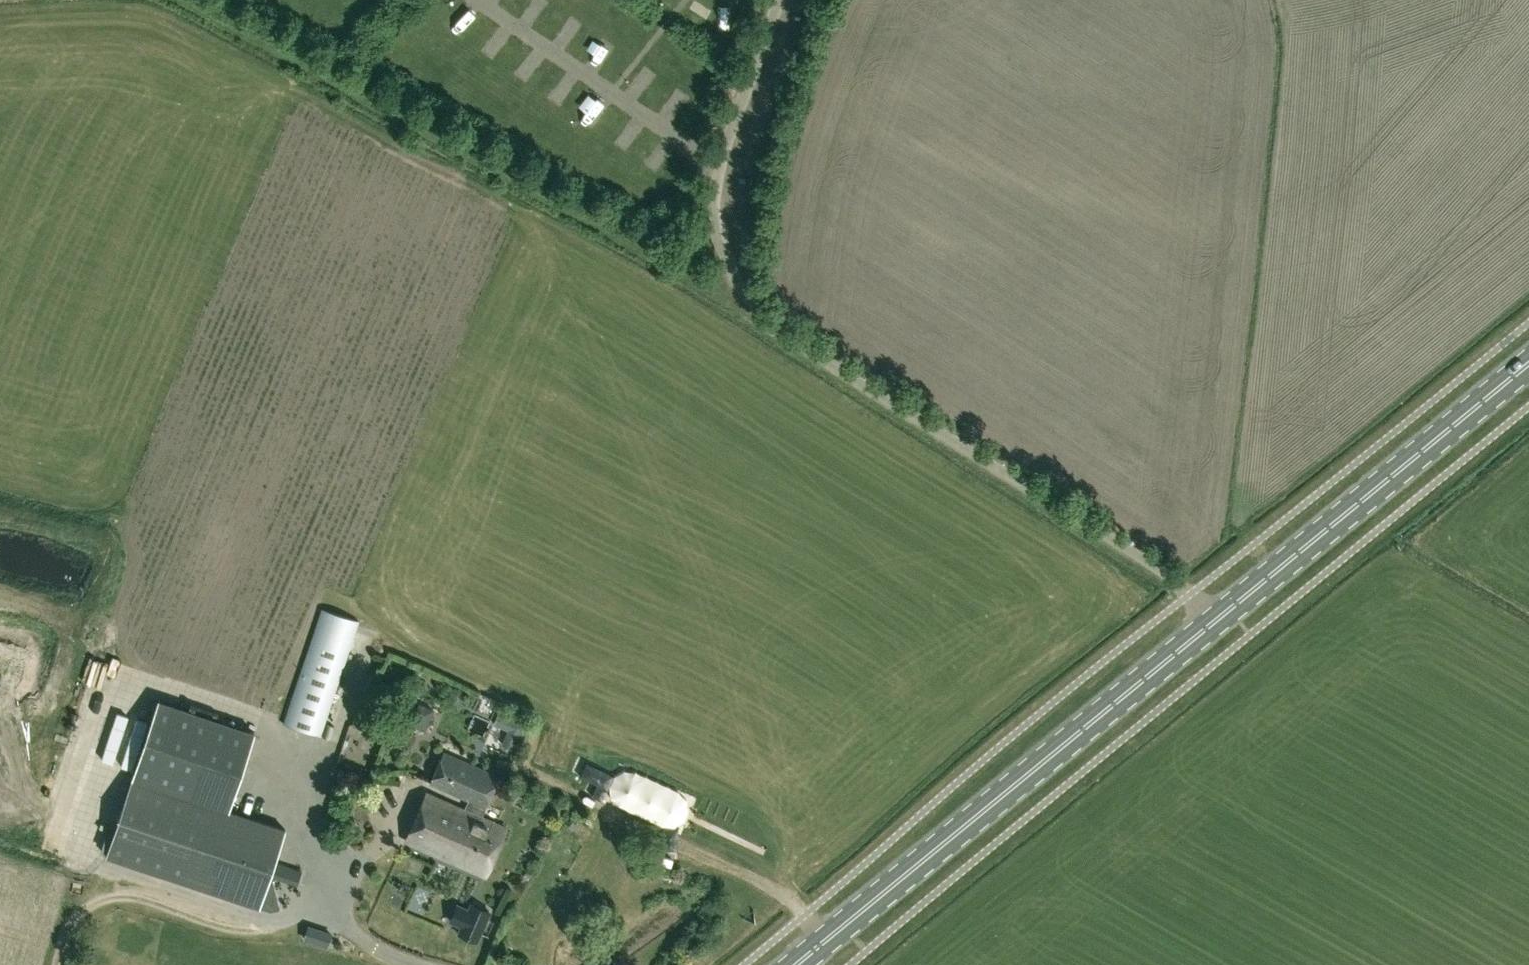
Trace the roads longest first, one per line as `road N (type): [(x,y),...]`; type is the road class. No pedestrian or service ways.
road 1 (primary): [(795,964),(1528,364)]

